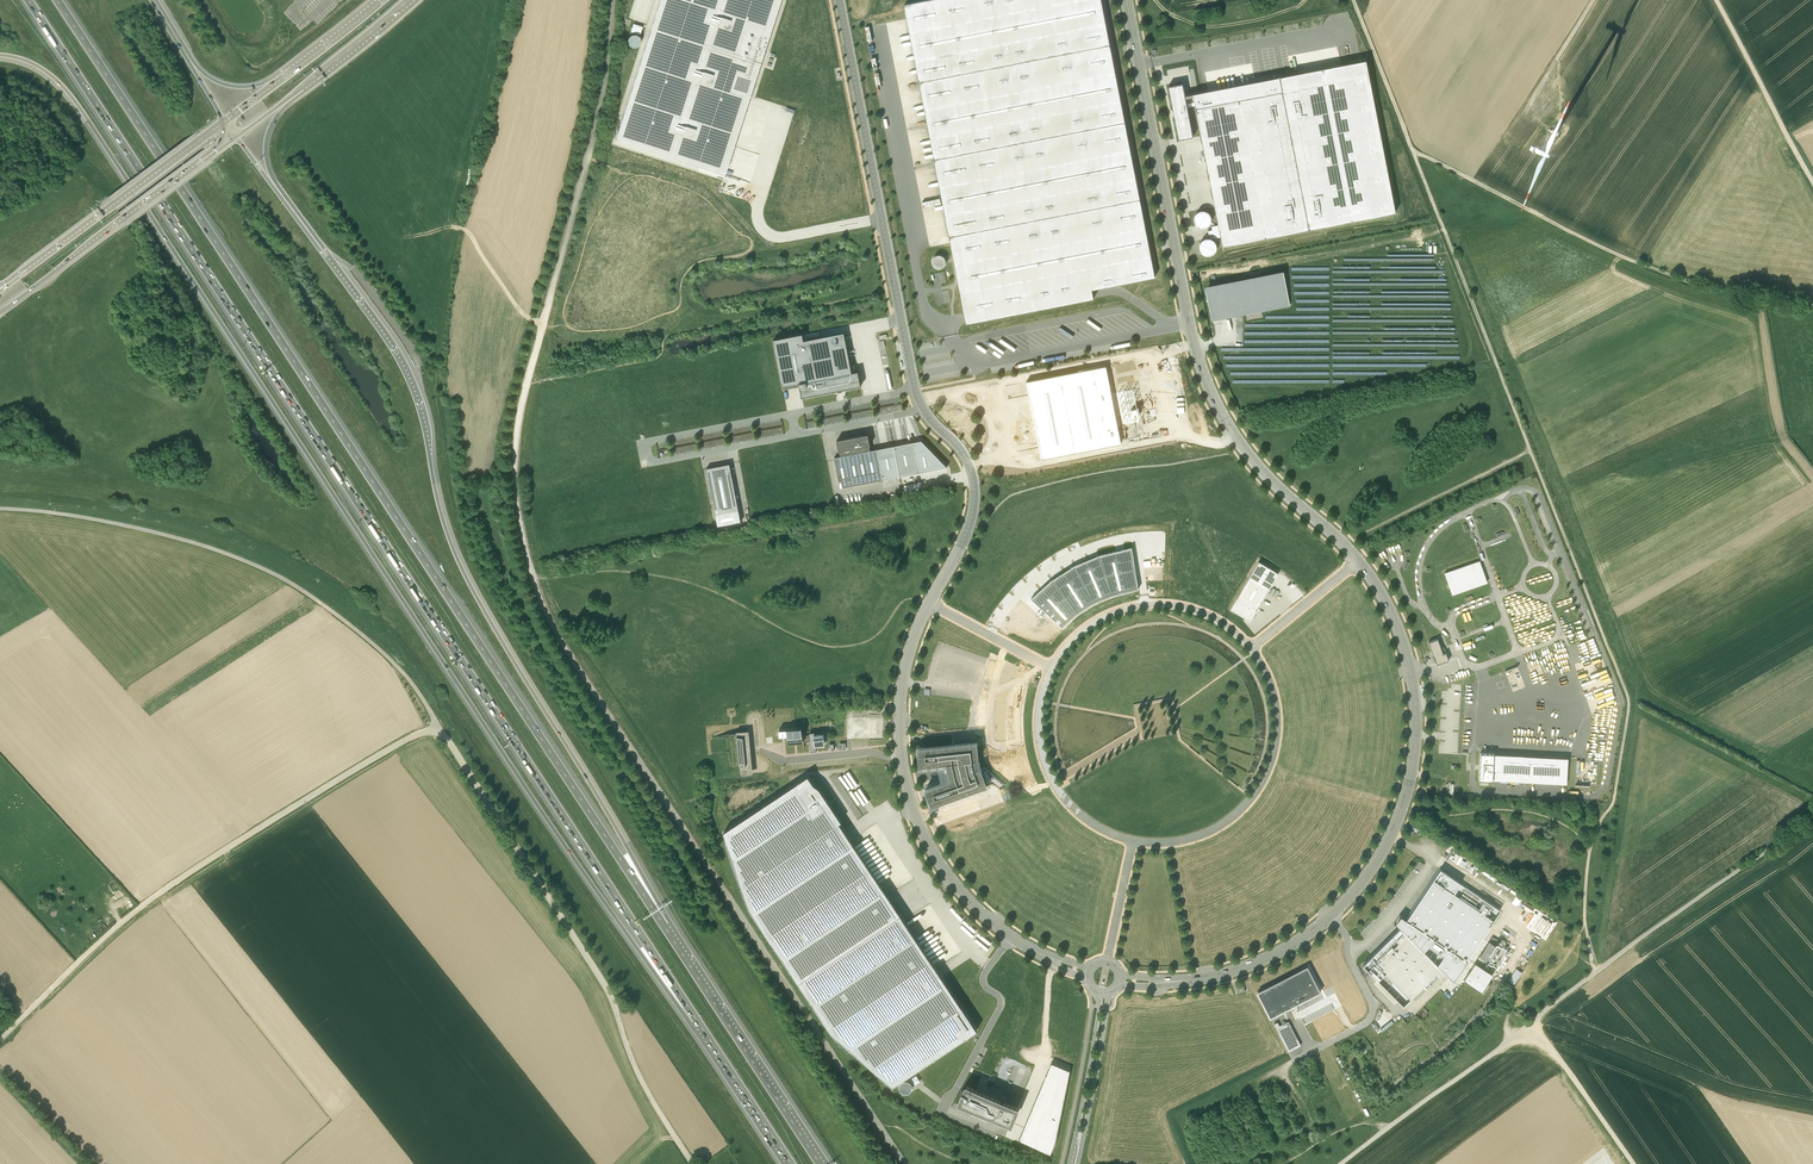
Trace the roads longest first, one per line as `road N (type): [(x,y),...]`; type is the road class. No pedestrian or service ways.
road 1 (unclassified): [(903,1163),(563,643),(523,539),(516,478),(521,408),(598,118),(613,0)]
road 2 (motorway): [(27,0),(697,1021)]
road 3 (motorway): [(0,55),(47,72),(78,104),(512,768),(638,950),(697,1021)]
road 4 (motorway): [(666,927),(58,0)]
road 5 (track): [(1597,971),(1585,917),(1589,854),(1613,805),(1627,694),(1353,0)]
road 6 (motorway): [(666,927),(461,565),(405,372),(274,188)]
road 7 (unclassified): [(839,0),(915,389),(973,476),(969,527),(929,603)]
road 8 (tertiary): [(1359,561),(1249,457),(1201,375),(1125,0)]
road 9 (residential): [(1812,814),(1339,1163)]
road 10 (unclassified): [(0,1039),(171,885),(410,737),(437,731)]
road 11 (unclassified): [(0,508),(129,526),(269,571),(396,665),(437,731)]
road 12 (unclassified): [(693,1163),(640,1076),(606,986),(437,731)]
road 13 (track): [(1812,309),(1631,260),(1412,150)]
road 14 (tertiary): [(1331,915),(1392,834),(1416,746),(1402,636),(1359,561)]
road 15 (unclassified): [(1474,750),(1476,790),(1600,792),(1620,697),(1599,644)]
road 16 (unclassified): [(1132,841),(1165,843),(1211,831),(1262,784),(1278,725),(1270,683),(1252,647)]
road 17 (trunk): [(0,312),(236,137)]
road 18 (motorway): [(821,1163),(666,927)]
road 19 (trunk): [(224,121),(0,289)]
road 20 (unclassified): [(1252,647),(1190,608),(1140,605),(1095,622),(1052,668)]
road 21 (tertiary): [(1120,980),(1182,981),(1245,968),(1331,915)]
road 22 (unclassified): [(1052,668),(1039,717),(1054,785),(1091,822),(1132,841)]
road 23 (unclassified): [(1088,973),(997,926),(952,881),(926,838)]
road 24 (track): [(1530,450),(1343,543)]
road 25 (track): [(1812,181),(1718,0)]
road 26 (unclassified): [(1331,915),(1347,937),(1372,1015),(1293,1062)]
road 27 (track): [(1601,821),(1584,830),(1513,810),(1452,815),(1412,808)]
road 28 (tertiary): [(1078,1163),(1110,992)]
road 29 (track): [(1633,1163),(1532,1022)]
road 30 (tertiary): [(1098,992),(1070,1163)]
road 31 (motorway): [(697,1021),(791,1163)]
road 32 (unclassified): [(929,603),(900,695),(902,760)]
road 33 (track): [(1509,137),(1594,0)]
road 34 (trunk): [(290,97),(411,0)]
road 35 (unclassified): [(1052,668),(929,603)]
road 36 (unclassified): [(1252,647),(1359,561)]
road 37 (motorway): [(293,71),(255,85),(225,83),(198,67),(184,45)]
road 38 (unclassified): [(1132,841),(1107,962)]
road 39 (track): [(1293,1062),(1257,1090),(1280,1163)]

